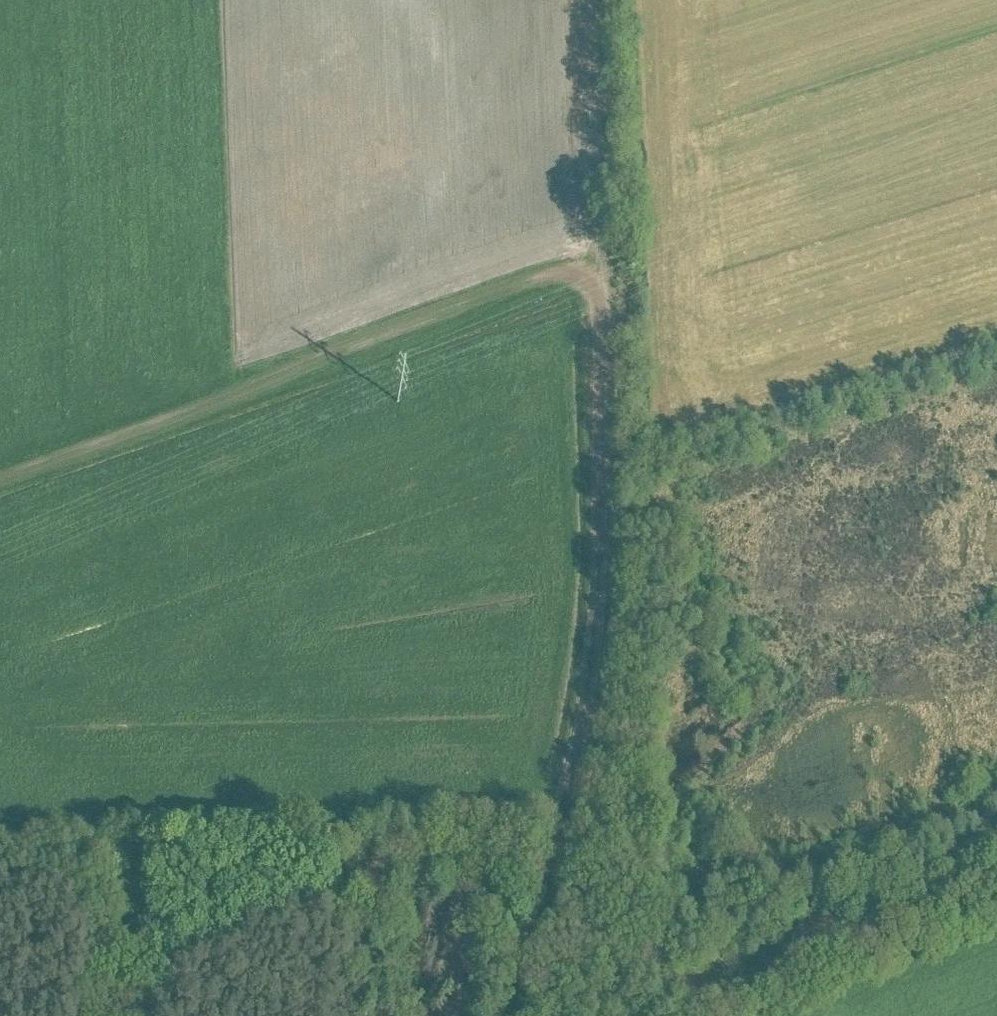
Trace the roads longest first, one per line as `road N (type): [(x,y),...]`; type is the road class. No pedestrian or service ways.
road 1 (track): [(499,1015),(580,711),(589,638),(573,0)]

